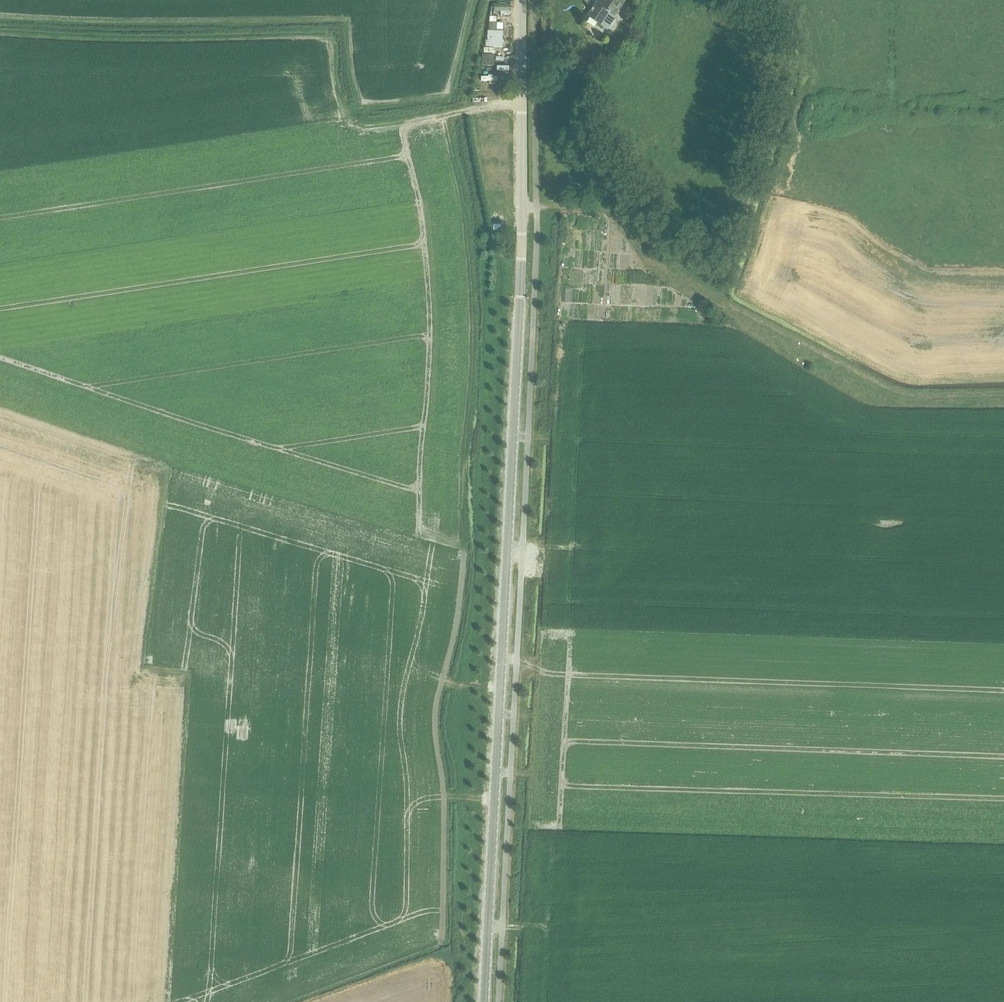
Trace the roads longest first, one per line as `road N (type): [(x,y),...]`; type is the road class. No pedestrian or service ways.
road 1 (unclassified): [(482,1001),(520,298)]
road 2 (residential): [(520,298),(523,0)]

